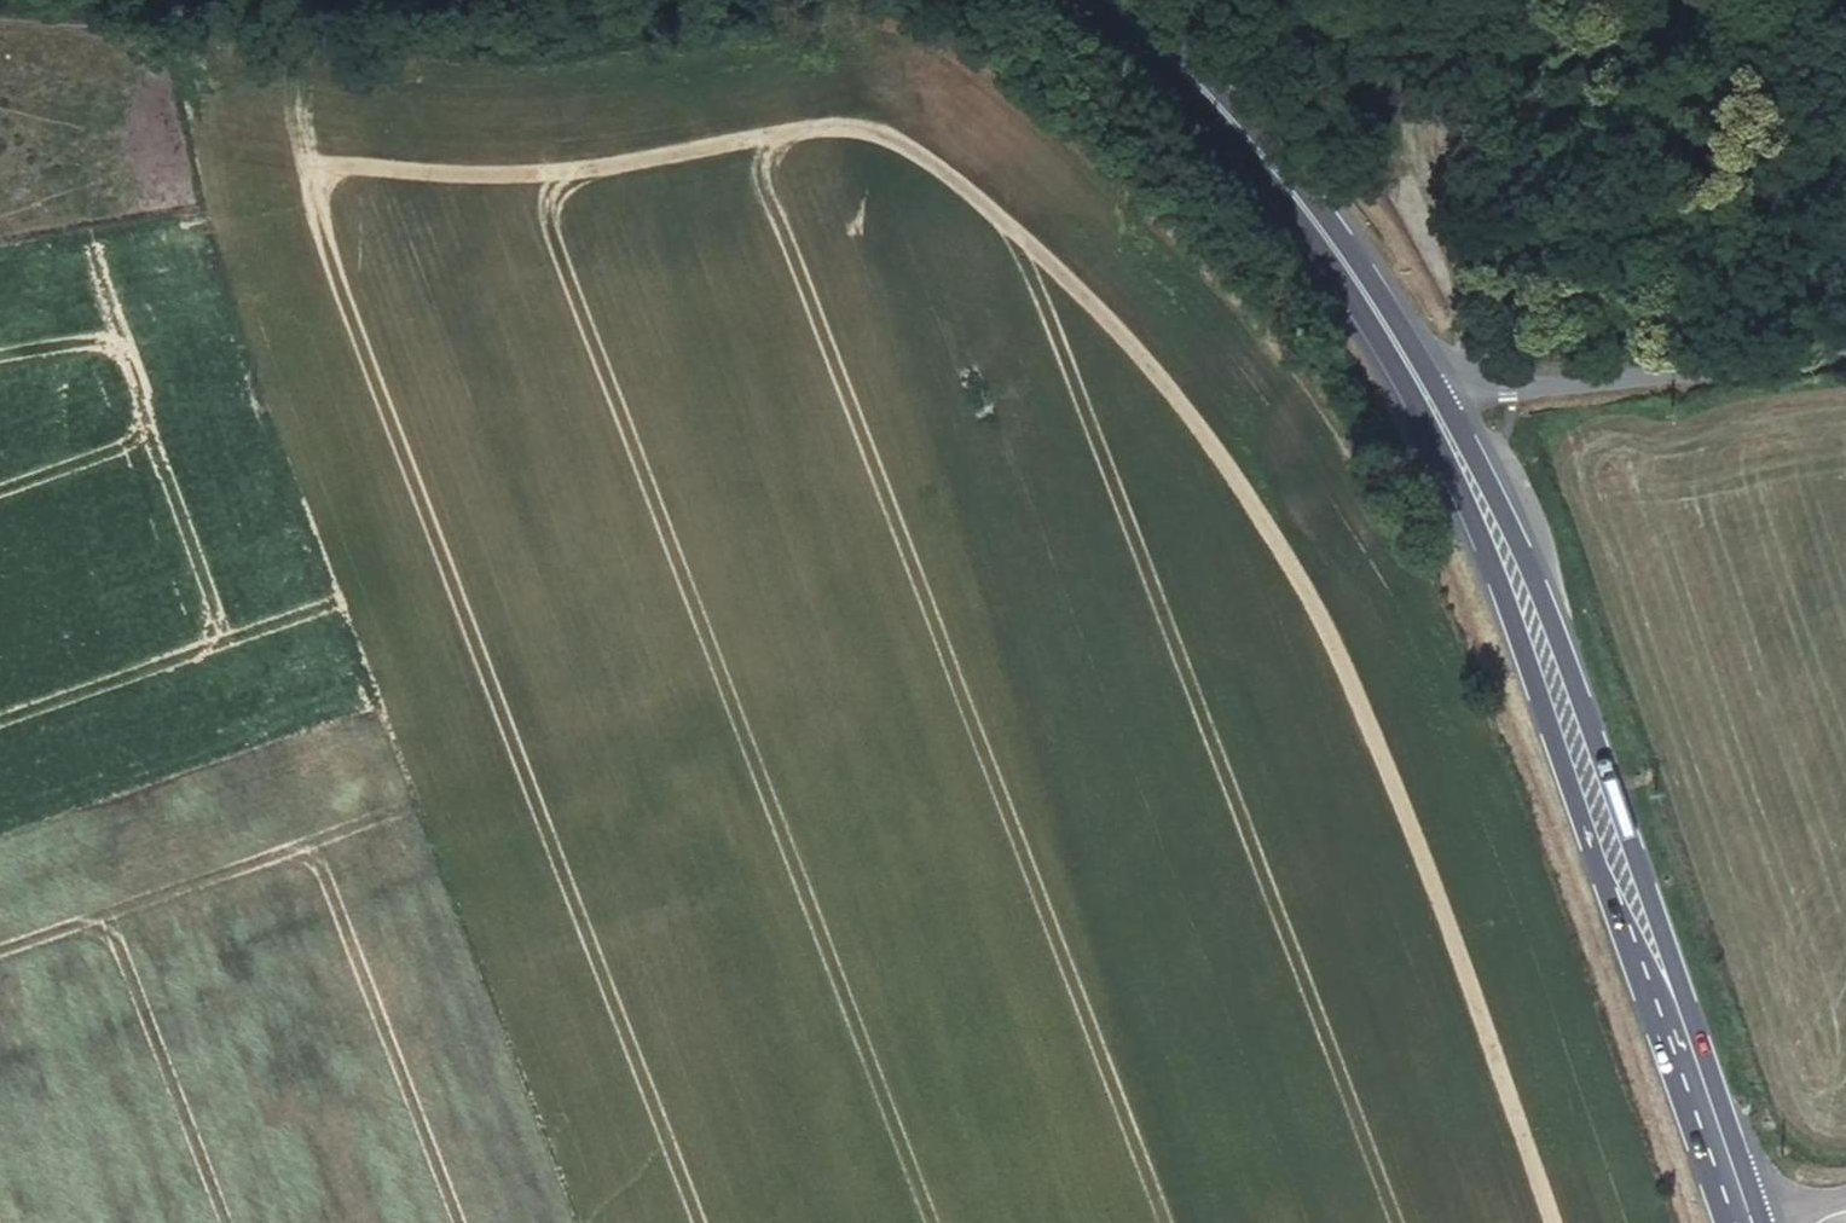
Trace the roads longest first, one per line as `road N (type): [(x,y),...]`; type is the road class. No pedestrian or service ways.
road 1 (primary): [(1739,1216),(1560,705),(1486,517),(1426,396)]
road 2 (primary): [(1426,396),(1279,169),(1130,0)]
road 3 (unclassified): [(1845,355),(1426,396)]

